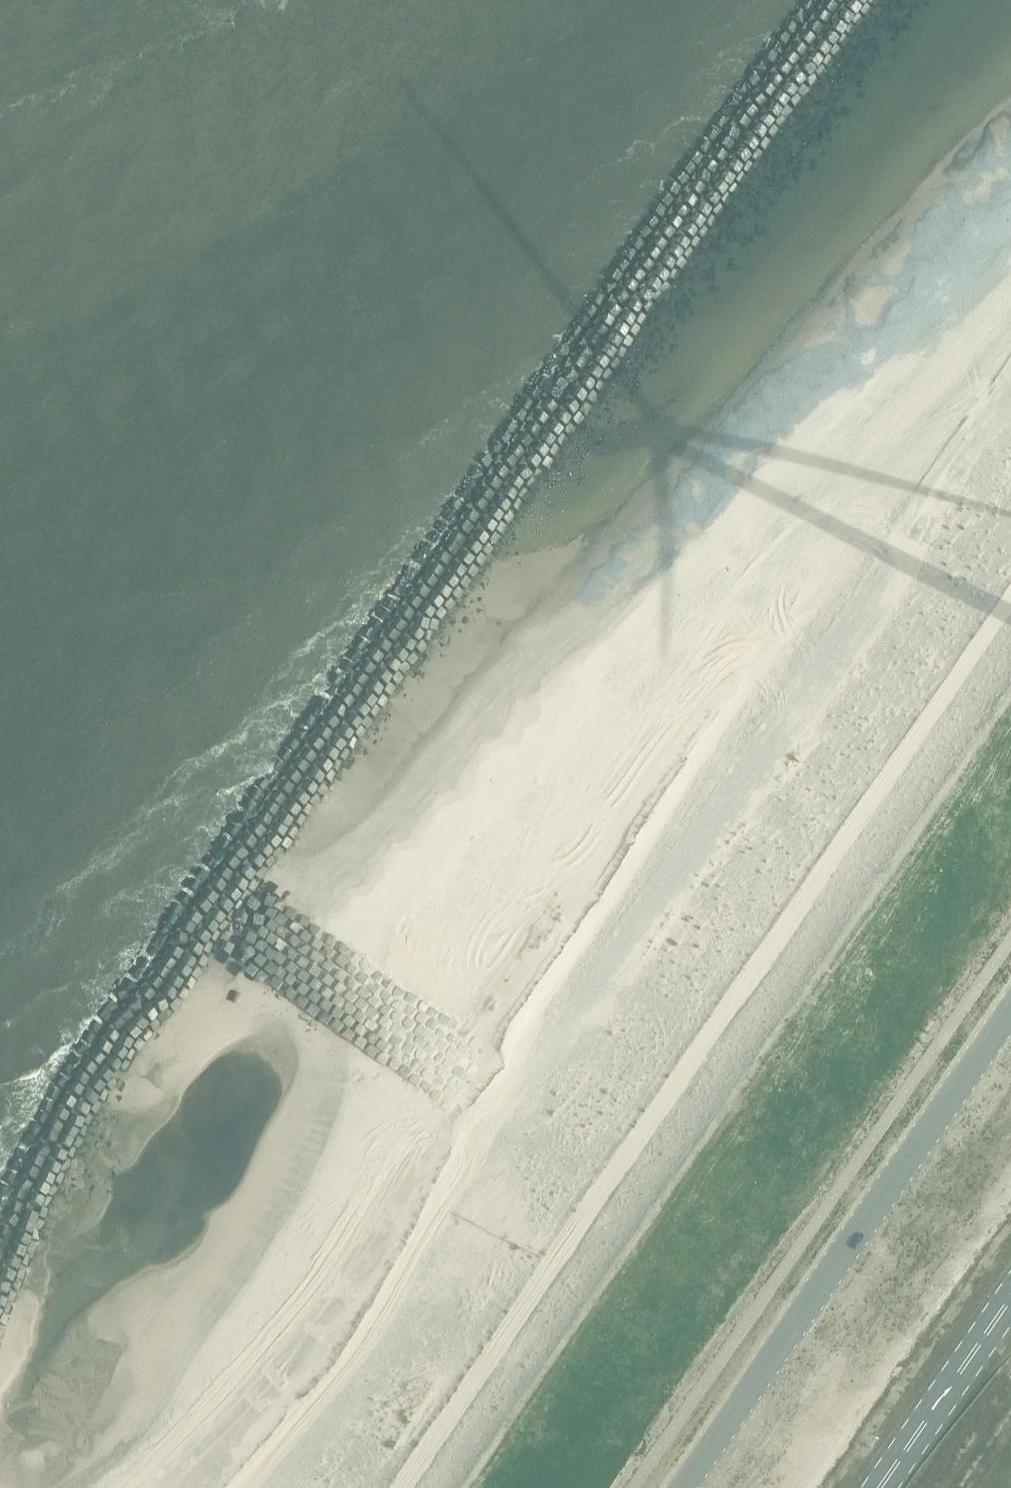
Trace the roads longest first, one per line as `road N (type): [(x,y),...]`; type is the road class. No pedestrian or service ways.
road 1 (unclassified): [(1010,1012),(684,1487)]
road 2 (secondary): [(1010,1301),(882,1487)]

